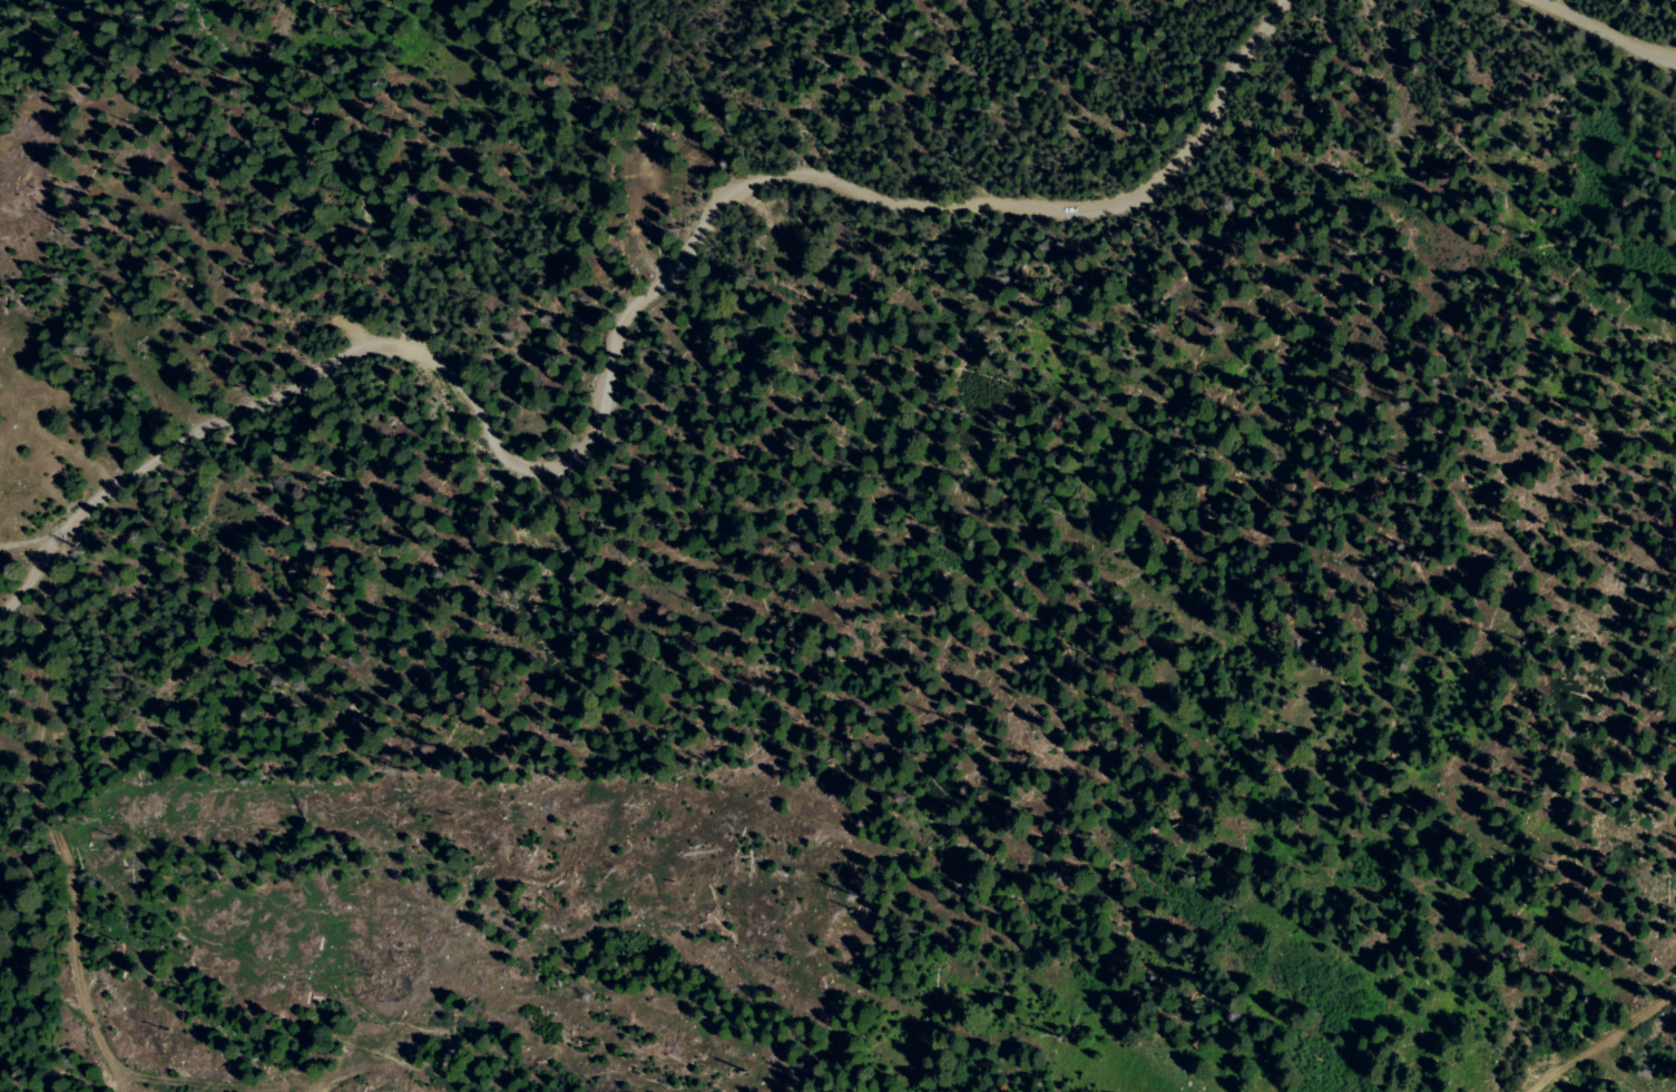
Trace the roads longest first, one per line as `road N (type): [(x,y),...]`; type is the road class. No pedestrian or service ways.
road 1 (residential): [(1282,0),(1190,153),(1160,181),(1114,204),(1067,210),(913,205),(801,176),(746,183),(623,327),(600,429),(560,466),(540,469),(498,447),(464,395),(409,346),(361,347),(185,442),(97,501),(0,616)]
road 2 (track): [(119,1091),(72,944),(42,757),(47,632),(32,579)]
road 3 (track): [(1536,1091),(1675,992)]
road 4 (residential): [(1675,51),(1585,24),(1537,0)]

